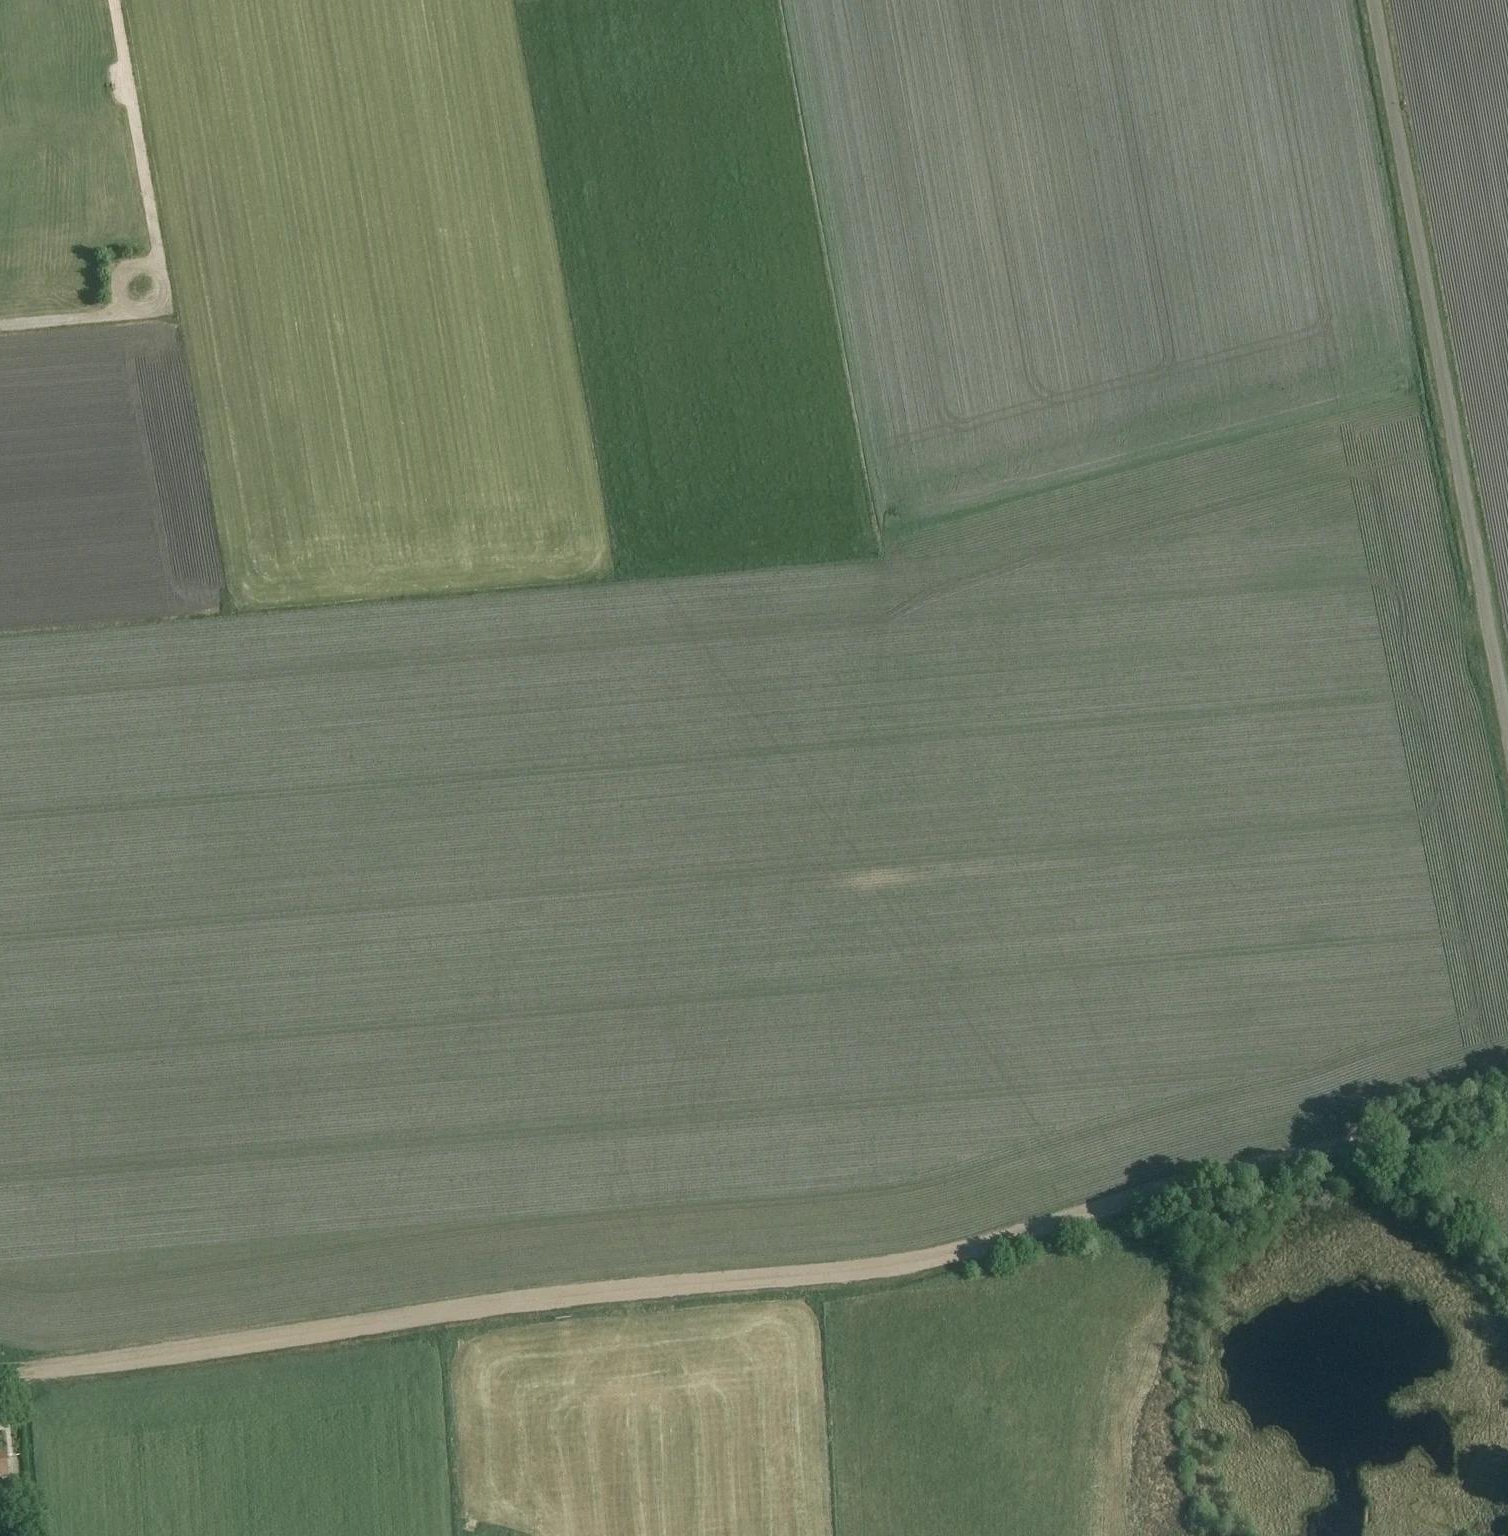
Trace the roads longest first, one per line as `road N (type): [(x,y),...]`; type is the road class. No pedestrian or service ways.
road 1 (track): [(36,1373),(575,1293),(897,1265),(1507,1102)]
road 2 (unclassified): [(1507,733),(1373,0)]

